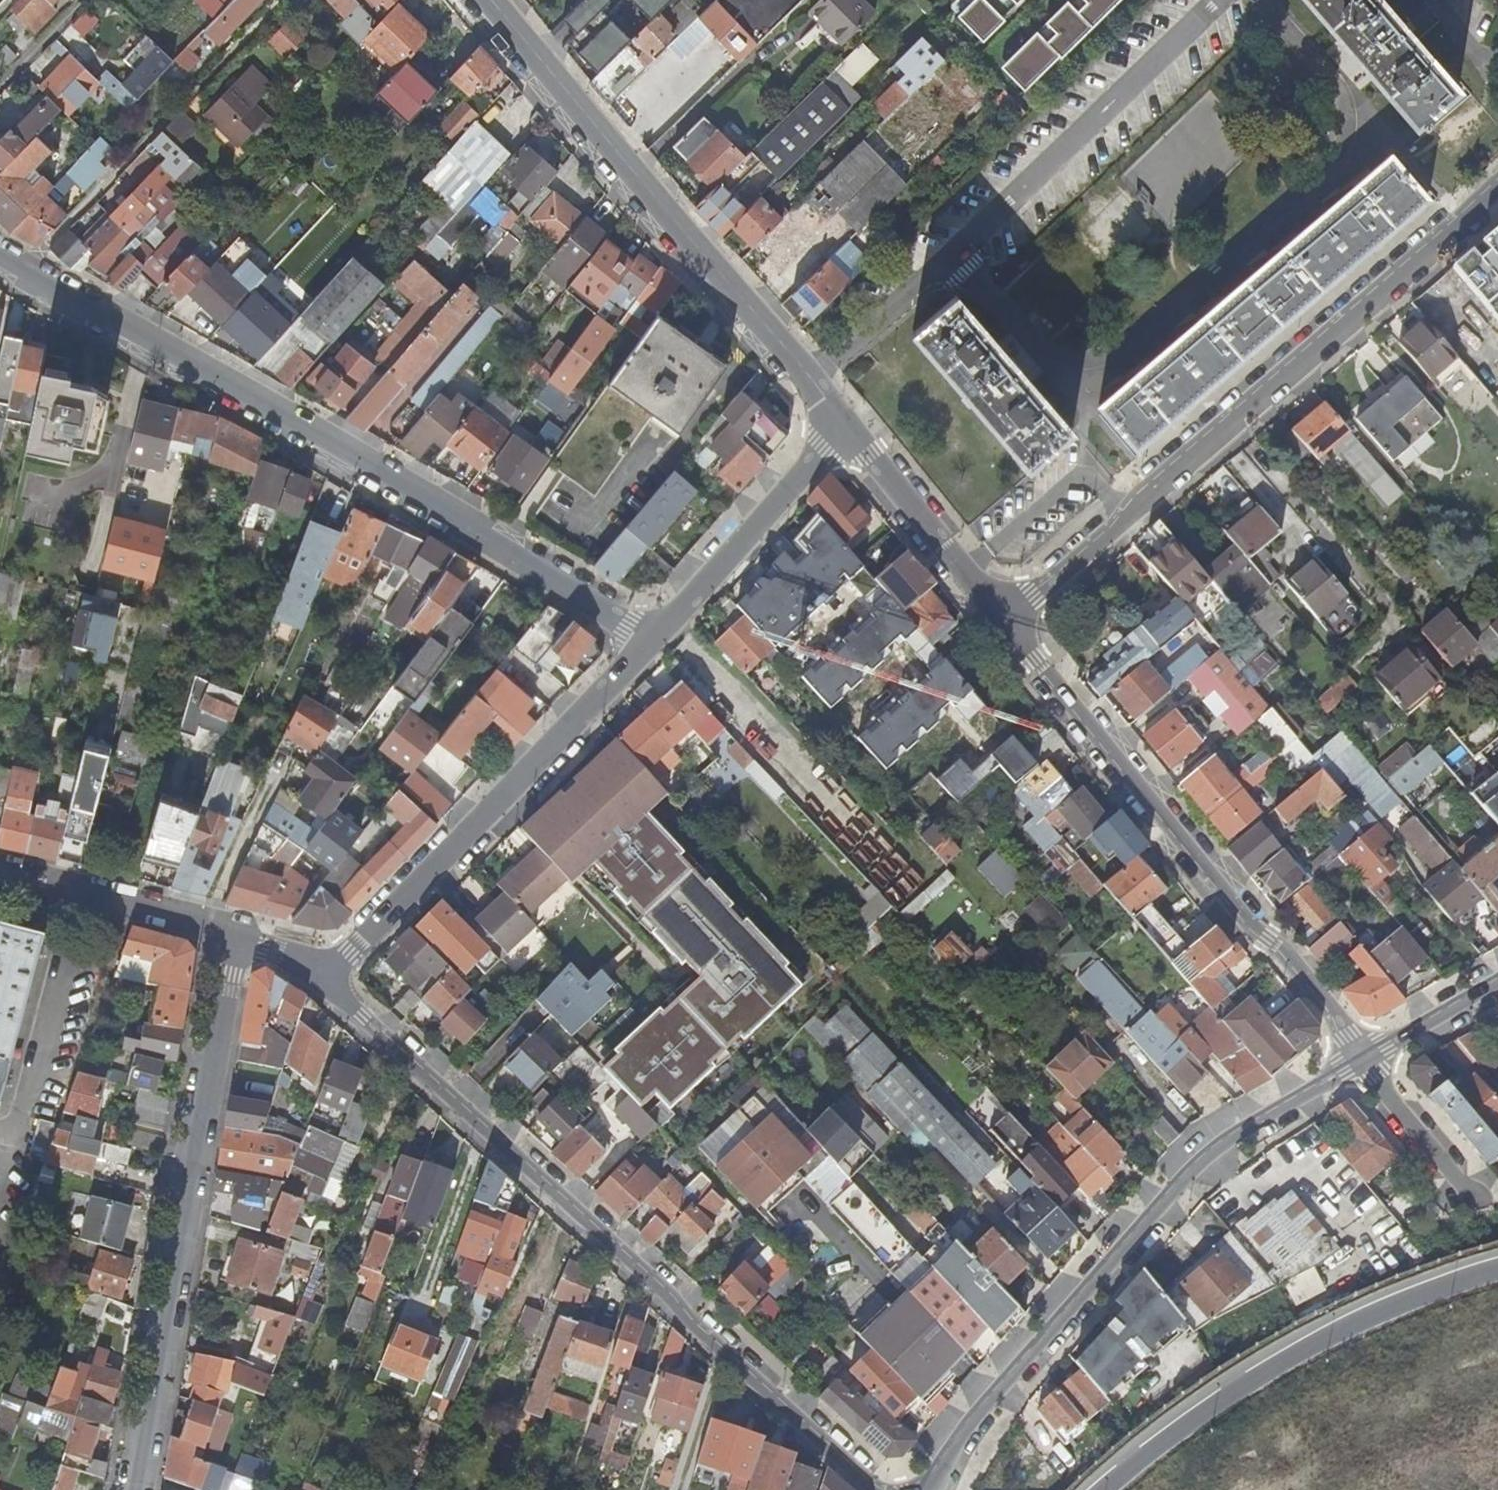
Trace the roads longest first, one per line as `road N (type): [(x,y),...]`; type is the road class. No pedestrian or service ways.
road 1 (residential): [(649,644),(370,462),(0,251)]
road 2 (unclassified): [(325,978),(878,1489)]
road 3 (residential): [(1008,621),(1497,200)]
road 4 (unclassified): [(932,1489),(964,1431),(1200,1160),(1365,1057)]
road 5 (residential): [(1365,1057),(1297,964),(1250,924),(1008,621)]
road 6 (residential): [(843,424),(732,289),(570,121),(473,0)]
road 7 (residential): [(237,939),(139,1489)]
road 8 (motorway): [(1497,1267),(1428,1288),(1256,1362),(1164,1426),(1093,1489)]
road 9 (unclassified): [(325,978),(649,644)]
road 10 (unclassified): [(649,644),(843,424)]
road 11 (residential): [(1008,621),(843,424)]
road 12 (residential): [(237,939),(0,874)]
road 13 (residential): [(1476,1198),(1365,1057)]
road 14 (unclassified): [(1365,1057),(1497,980)]

